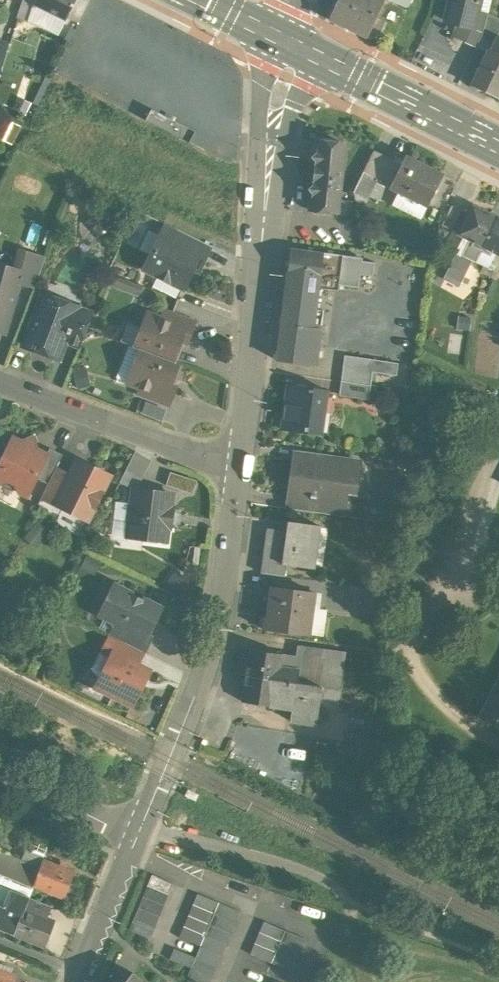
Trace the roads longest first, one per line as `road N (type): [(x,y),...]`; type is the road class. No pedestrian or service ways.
road 1 (residential): [(290,42),(241,471)]
road 2 (residential): [(241,471),(197,694),(136,841)]
road 3 (track): [(142,827),(320,878),(370,913),(498,965)]
road 4 (residential): [(241,471),(0,381)]
road 5 (secondary): [(498,147),(290,42)]
road 6 (residential): [(136,841),(0,772)]
road 7 (residential): [(136,841),(77,981)]

